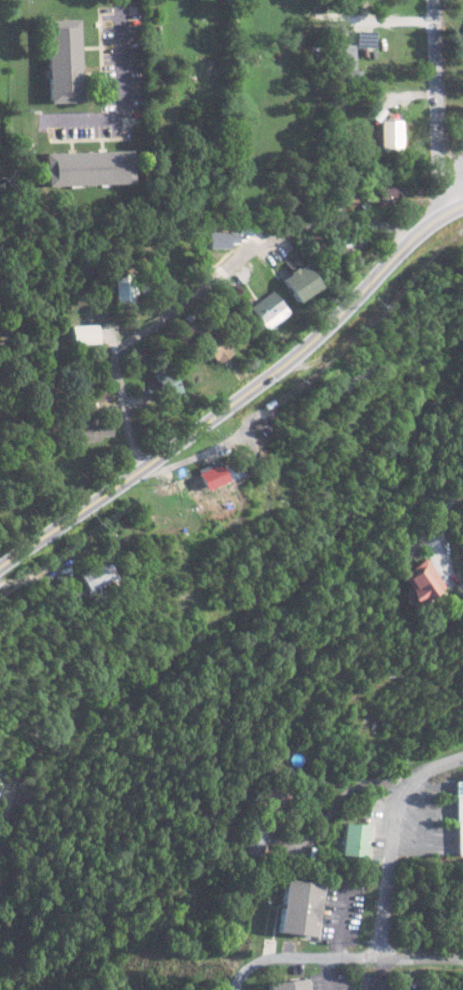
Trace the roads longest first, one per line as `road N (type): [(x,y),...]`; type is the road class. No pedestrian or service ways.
road 1 (tertiary): [(0,566),(276,369),(406,242),(462,204)]
road 2 (residential): [(406,242),(371,226),(286,233),(245,254),(129,344),(120,375),(140,471)]
road 3 (residential): [(232,989),(240,970),(273,957),(462,956)]
road 4 (residential): [(462,757),(424,774),(397,810),(380,956)]
road 5 (residential): [(450,208),(440,174),(434,0)]

